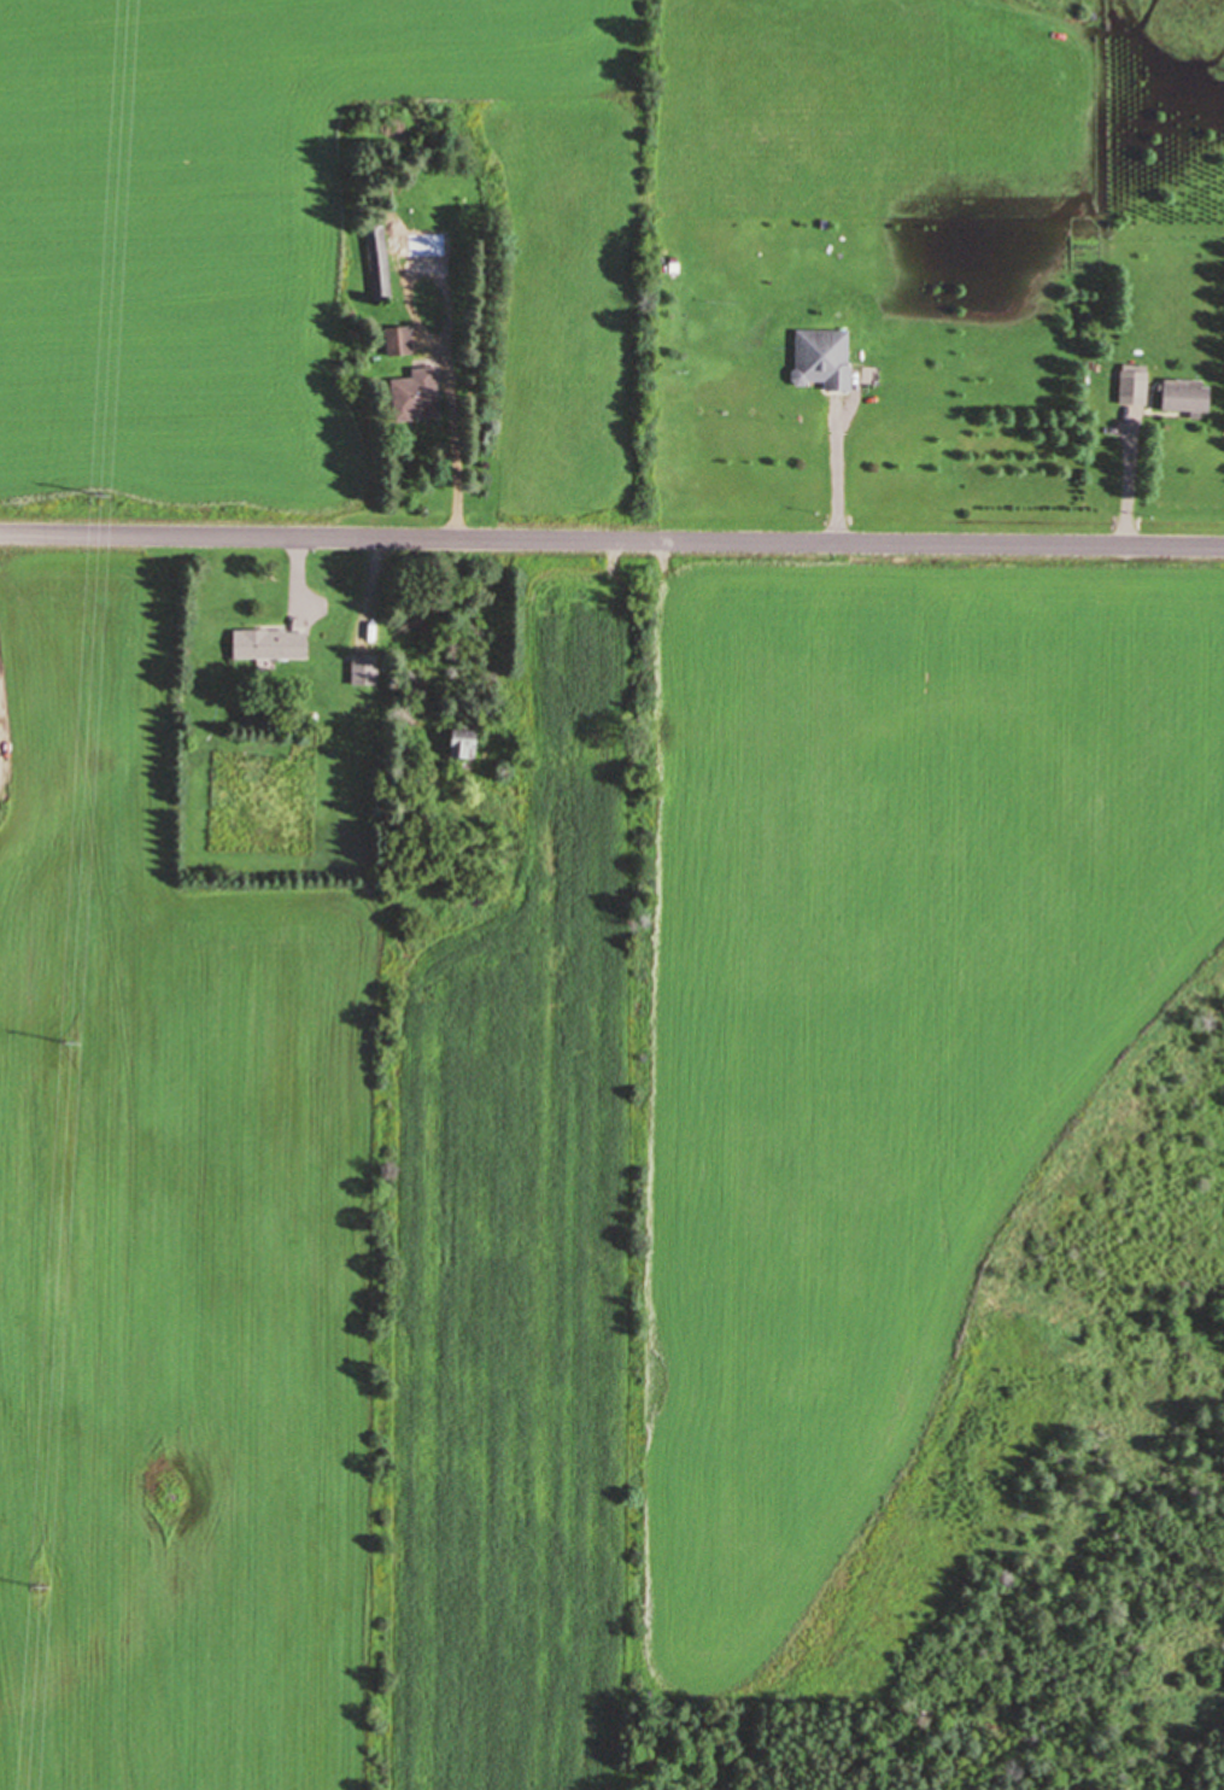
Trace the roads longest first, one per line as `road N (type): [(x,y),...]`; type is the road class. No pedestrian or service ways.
road 1 (residential): [(1223,547),(0,534)]

